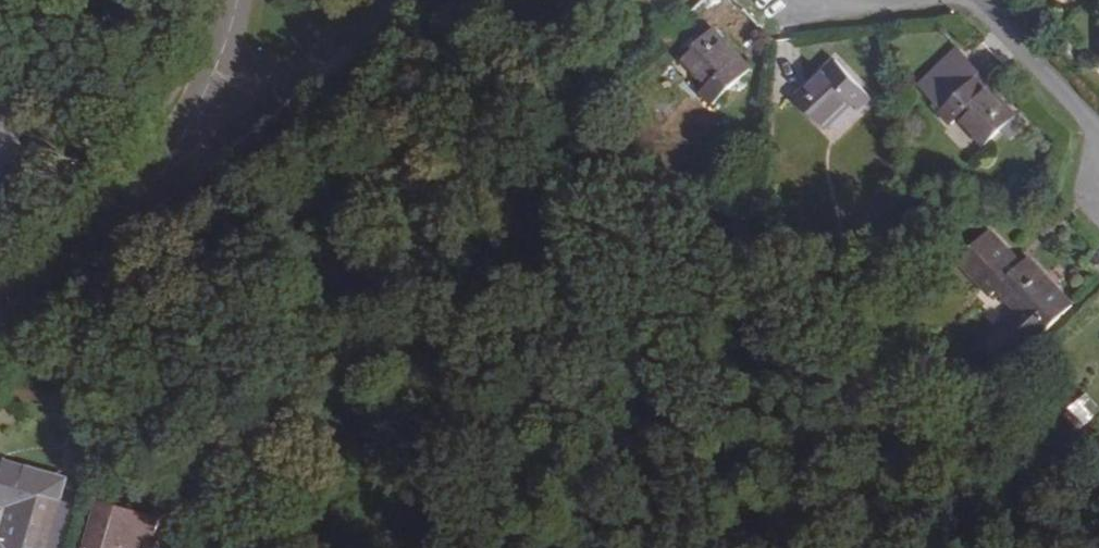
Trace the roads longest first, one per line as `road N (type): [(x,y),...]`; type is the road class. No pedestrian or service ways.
road 1 (residential): [(163,164),(0,300)]
road 2 (residential): [(1098,146),(965,0)]
road 3 (residential): [(805,0),(825,17),(965,0)]
road 4 (residential): [(271,89),(379,0)]
road 5 (residential): [(229,46),(163,164)]
road 6 (residential): [(163,164),(271,89)]

